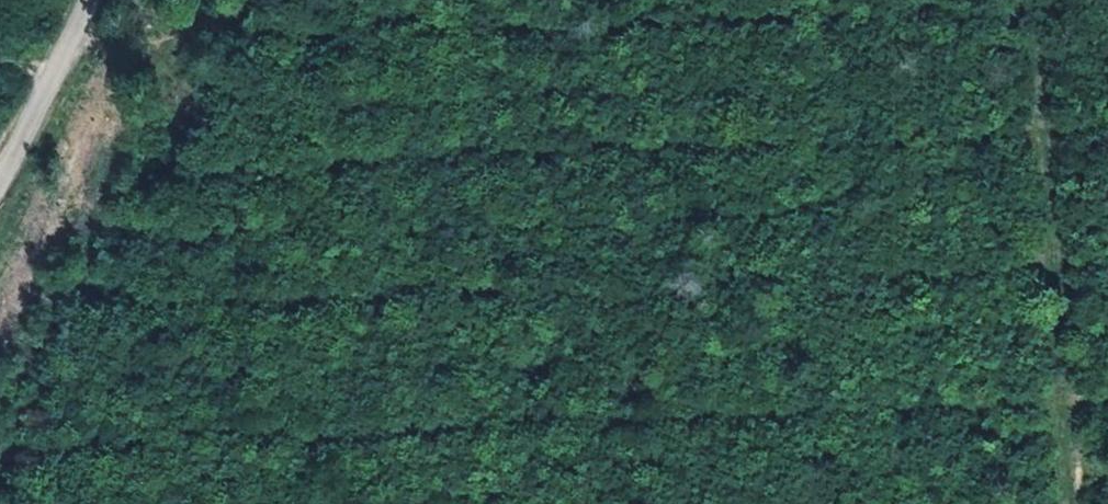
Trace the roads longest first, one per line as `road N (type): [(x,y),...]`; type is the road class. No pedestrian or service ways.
road 1 (unclassified): [(95,0),(0,193)]

